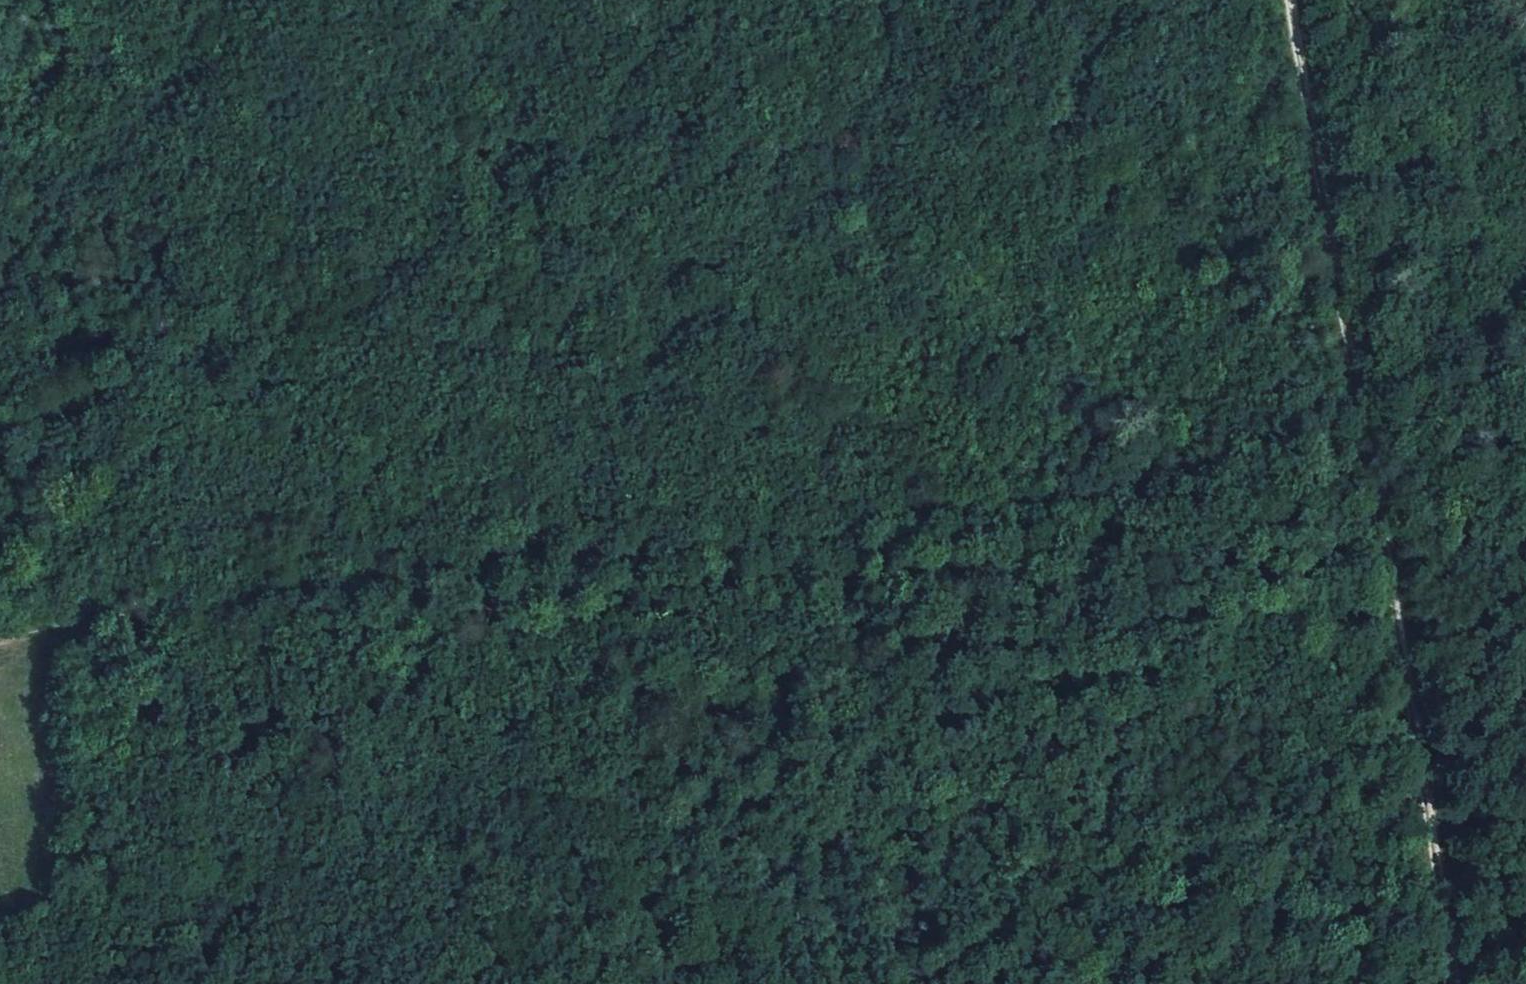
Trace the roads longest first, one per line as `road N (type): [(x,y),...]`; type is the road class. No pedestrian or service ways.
road 1 (track): [(1386,469),(1468,983)]
road 2 (track): [(1307,0),(1386,469)]

